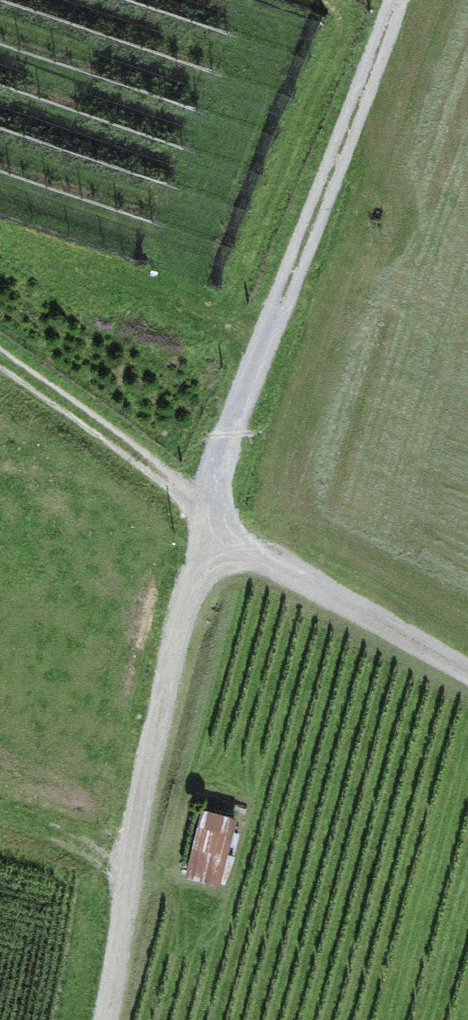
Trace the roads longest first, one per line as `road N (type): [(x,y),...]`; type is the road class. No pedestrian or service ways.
road 1 (track): [(206,519),(231,430),(396,0)]
road 2 (track): [(206,519),(130,863),(106,1019)]
road 3 (residential): [(467,671),(206,519)]
road 4 (track): [(0,358),(118,442),(206,519)]

